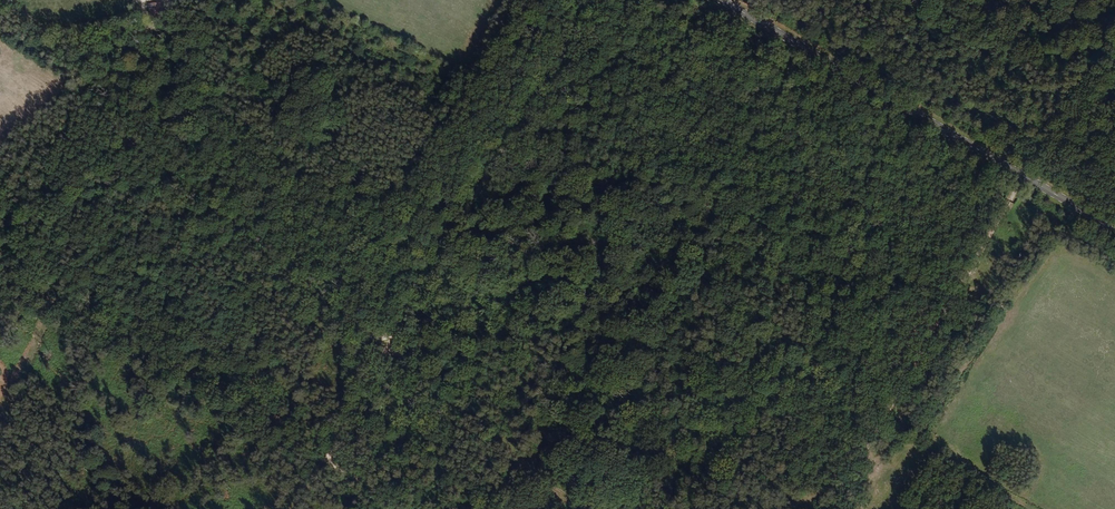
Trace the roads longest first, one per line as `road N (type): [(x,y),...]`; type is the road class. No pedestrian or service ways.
road 1 (track): [(582,508),(0,27)]
road 2 (primary): [(723,0),(1114,227)]
road 3 (track): [(833,508),(1025,175)]

